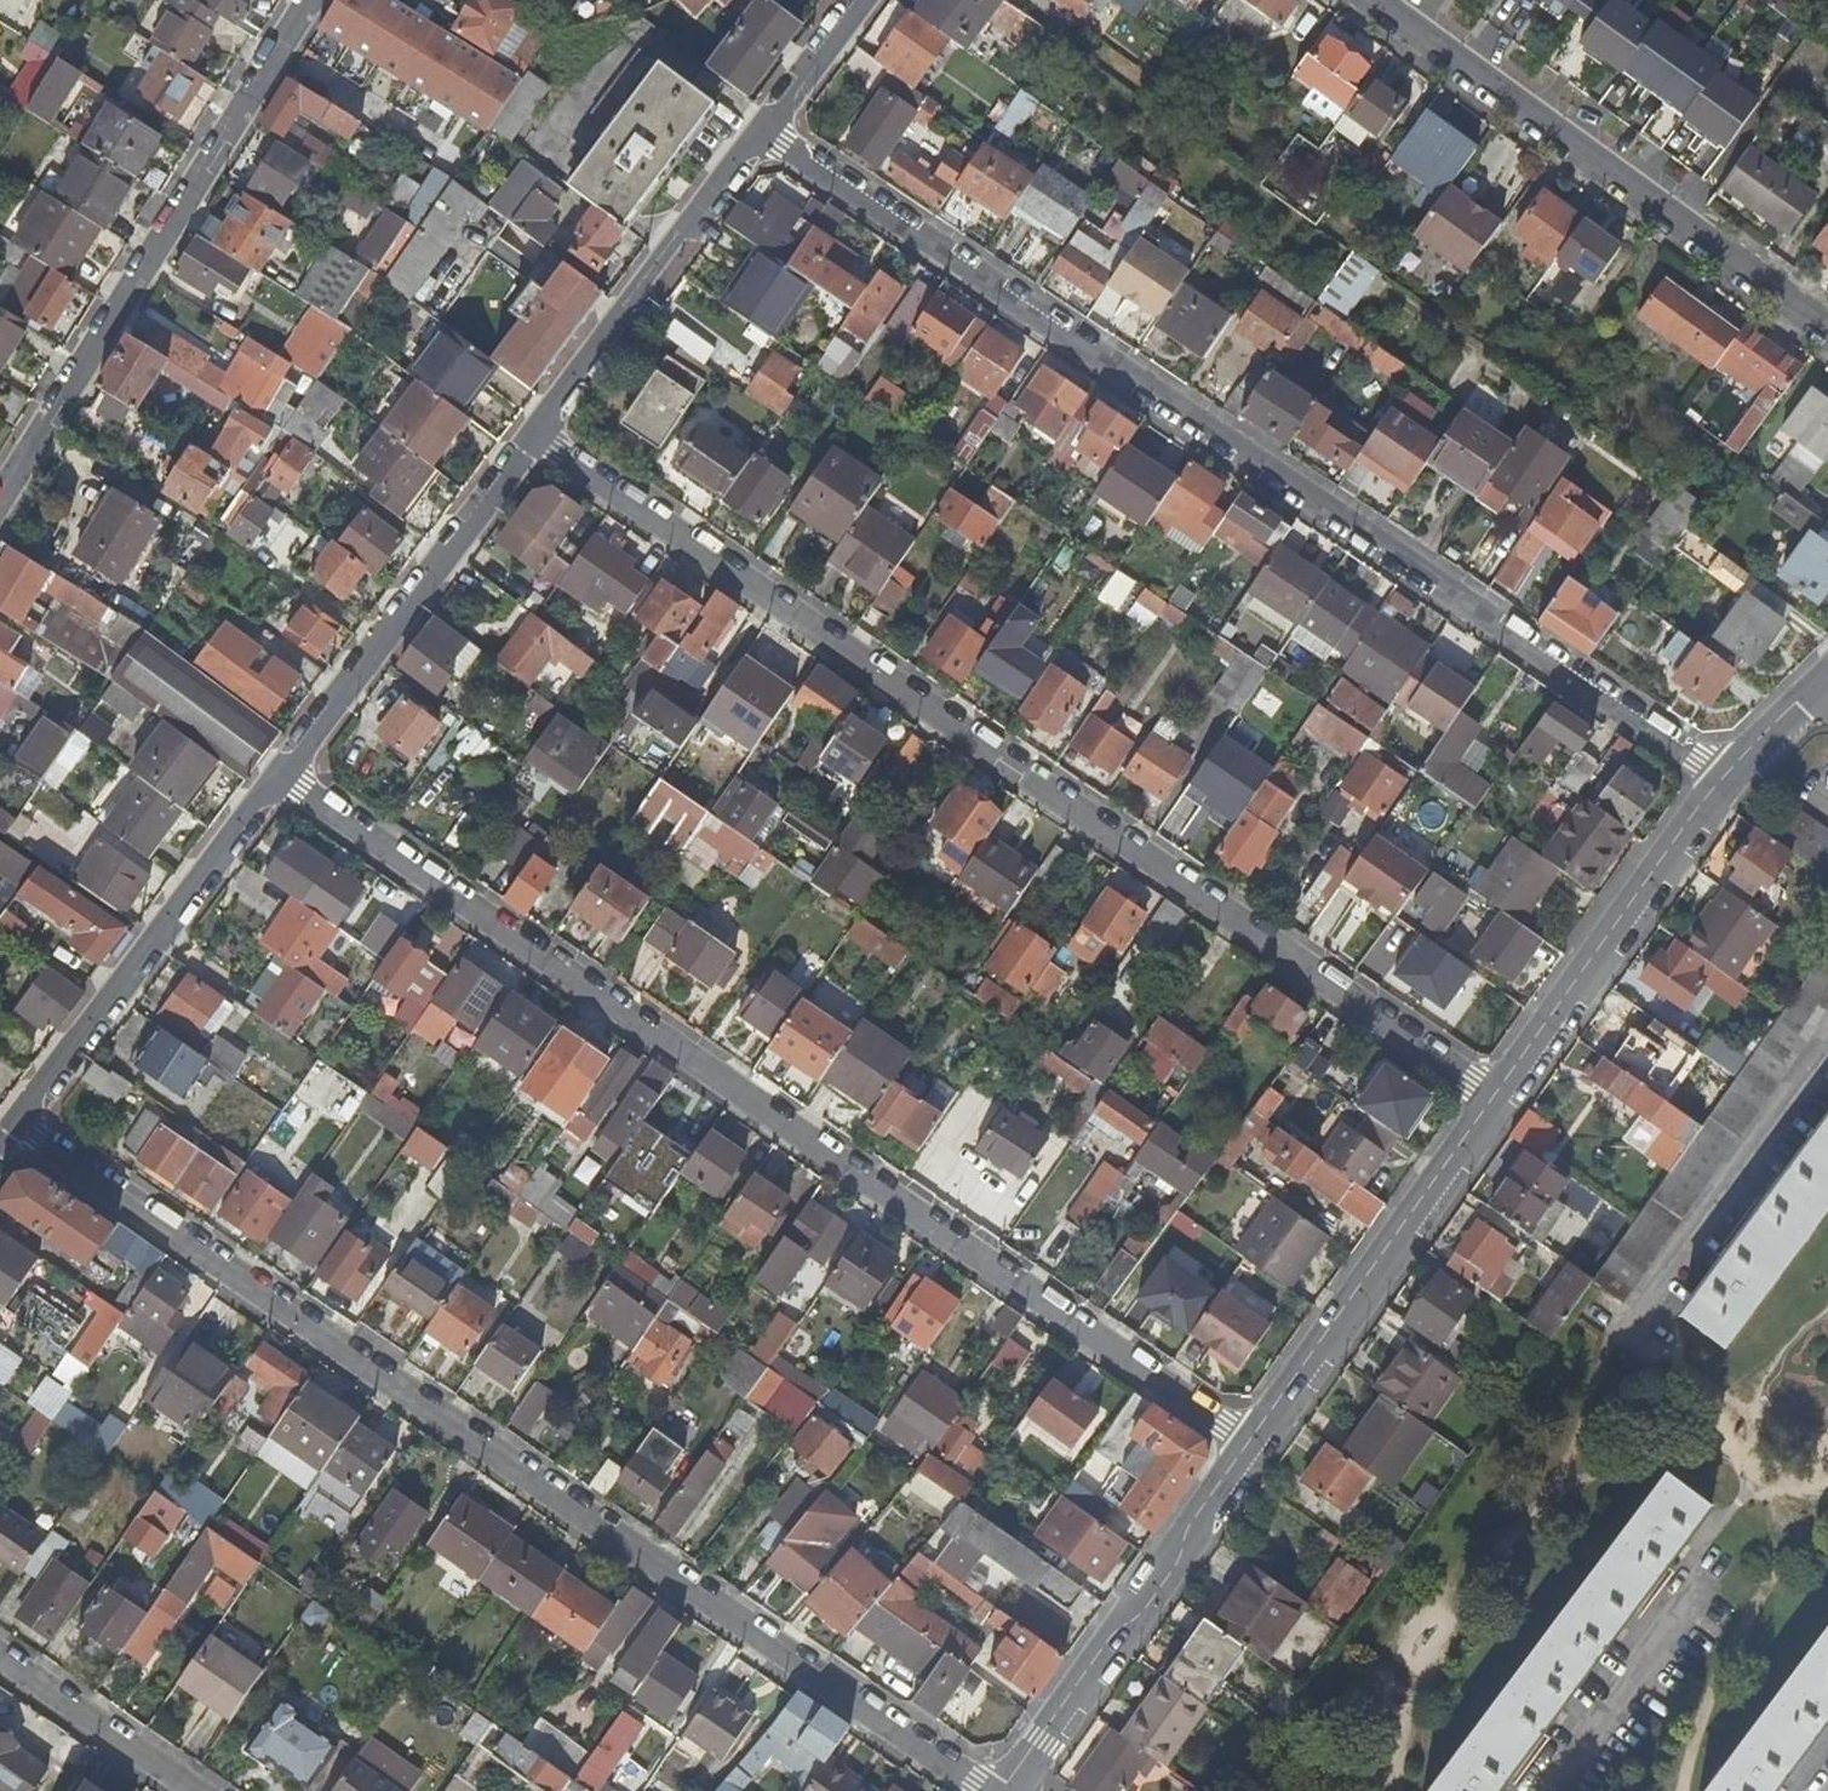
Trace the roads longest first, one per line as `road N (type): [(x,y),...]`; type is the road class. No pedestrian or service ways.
road 1 (residential): [(283,773),(1249,1447)]
road 2 (residential): [(985,1790),(16,1125)]
road 3 (residential): [(1496,1094),(537,434)]
road 4 (residential): [(769,129),(1727,775)]
road 5 (residential): [(306,0),(0,496)]
road 6 (residential): [(1827,330),(1377,0)]
road 7 (residential): [(16,1125),(283,773)]
road 8 (tertiary): [(1496,1094),(1249,1447)]
road 9 (residential): [(283,773),(537,434)]
road 10 (tertiary): [(1249,1447),(1010,1790)]
road 11 (tertiary): [(1727,775),(1496,1094)]
road 12 (residential): [(537,434),(769,129)]
road 13 (residential): [(0,1652),(204,1790)]
road 14 (residential): [(769,129),(863,0)]
road 15 (tertiary): [(1827,675),(1727,775)]

